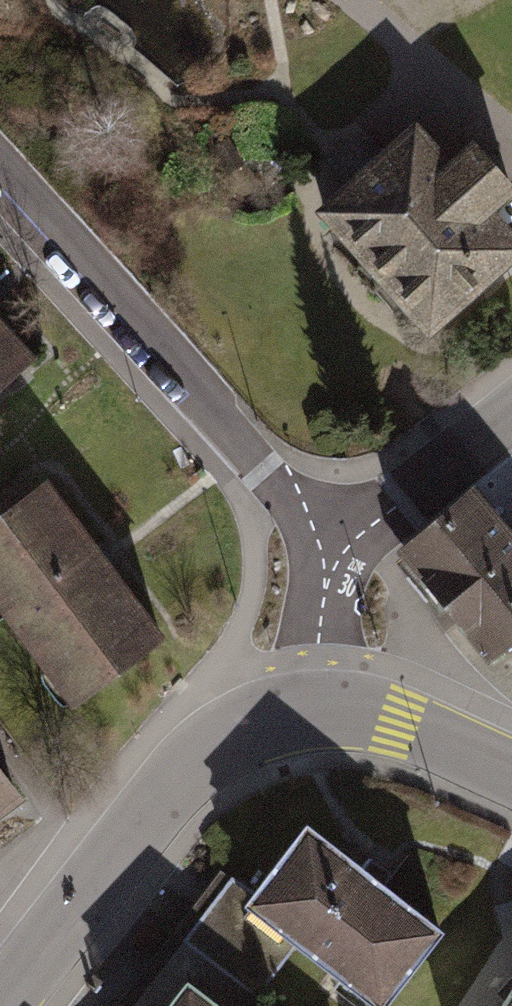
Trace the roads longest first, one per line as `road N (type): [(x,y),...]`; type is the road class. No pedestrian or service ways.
road 1 (residential): [(0,163),(335,559)]
road 2 (tertiary): [(0,1004),(182,772),(247,734),(316,719)]
road 3 (tertiary): [(335,559),(511,417)]
road 4 (residential): [(316,719),(392,725),(511,772)]
road 5 (tertiary): [(316,719),(335,559)]

